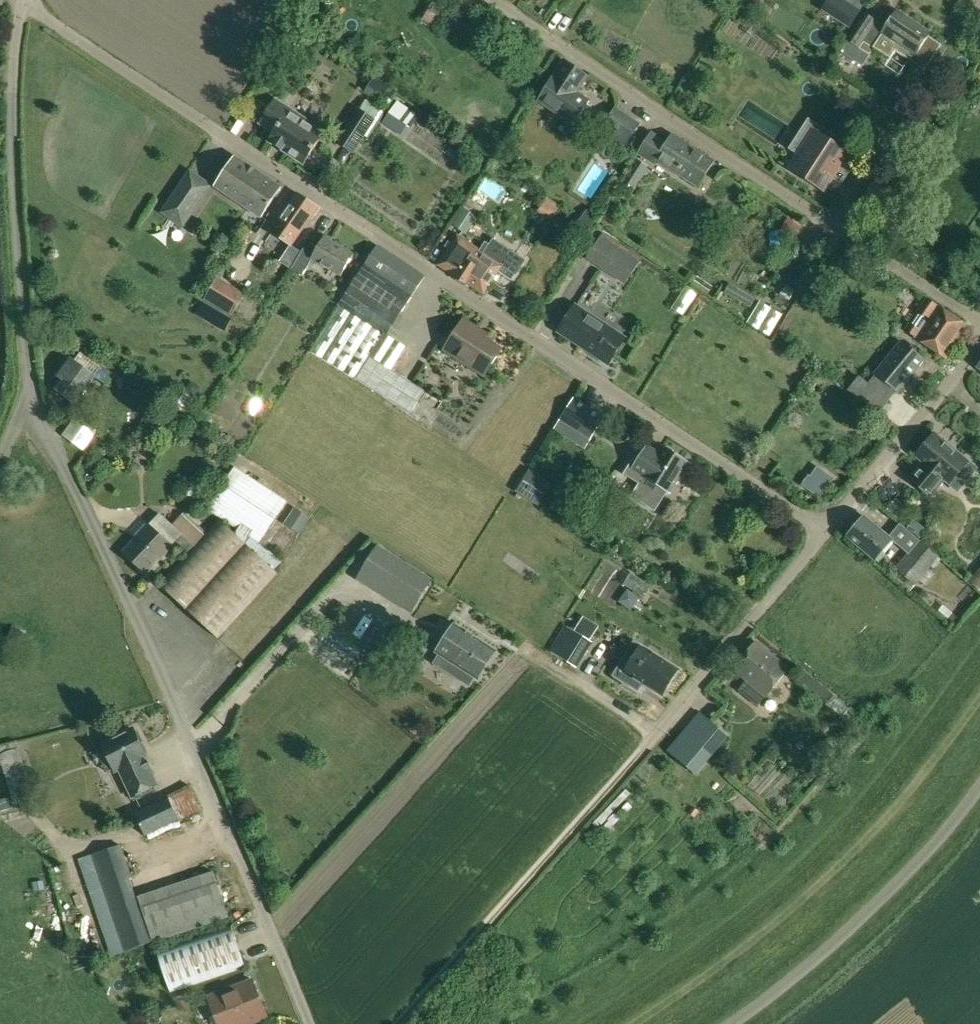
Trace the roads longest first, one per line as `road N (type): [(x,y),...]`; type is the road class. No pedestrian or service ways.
road 1 (residential): [(825,531),(24,0)]
road 2 (residential): [(310,1023),(32,386)]
road 3 (residential): [(979,318),(492,0)]
road 4 (residential): [(32,386),(14,109),(23,0)]
road 5 (track): [(396,1023),(644,749)]
road 6 (unclassified): [(731,1023),(829,950),(979,791)]
road 7 (residential): [(644,749),(825,531)]
road 8 (residential): [(825,531),(979,345)]

